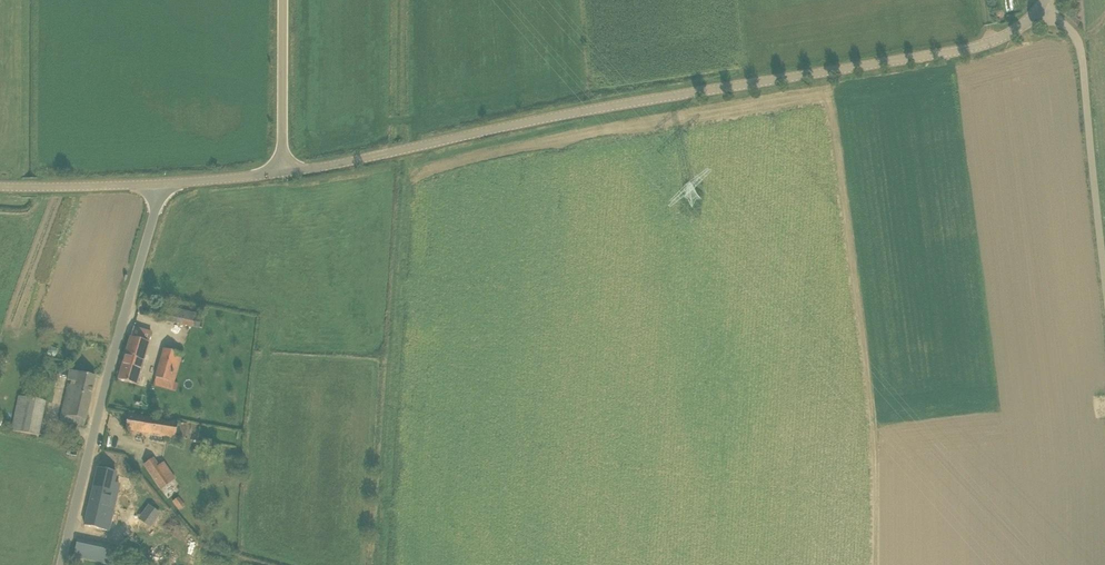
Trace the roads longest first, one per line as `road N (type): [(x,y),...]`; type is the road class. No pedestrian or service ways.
road 1 (tertiary): [(282,173),(621,104),(964,50),(1018,29),(1041,8)]
road 2 (unclassified): [(61,564),(157,206),(156,184)]
road 3 (unclassified): [(1104,269),(1081,51),(1076,37),(1041,8)]
road 4 (unclassified): [(282,173),(283,0)]
road 5 (tertiary): [(156,184),(0,186)]
road 6 (tertiary): [(156,184),(282,173)]

